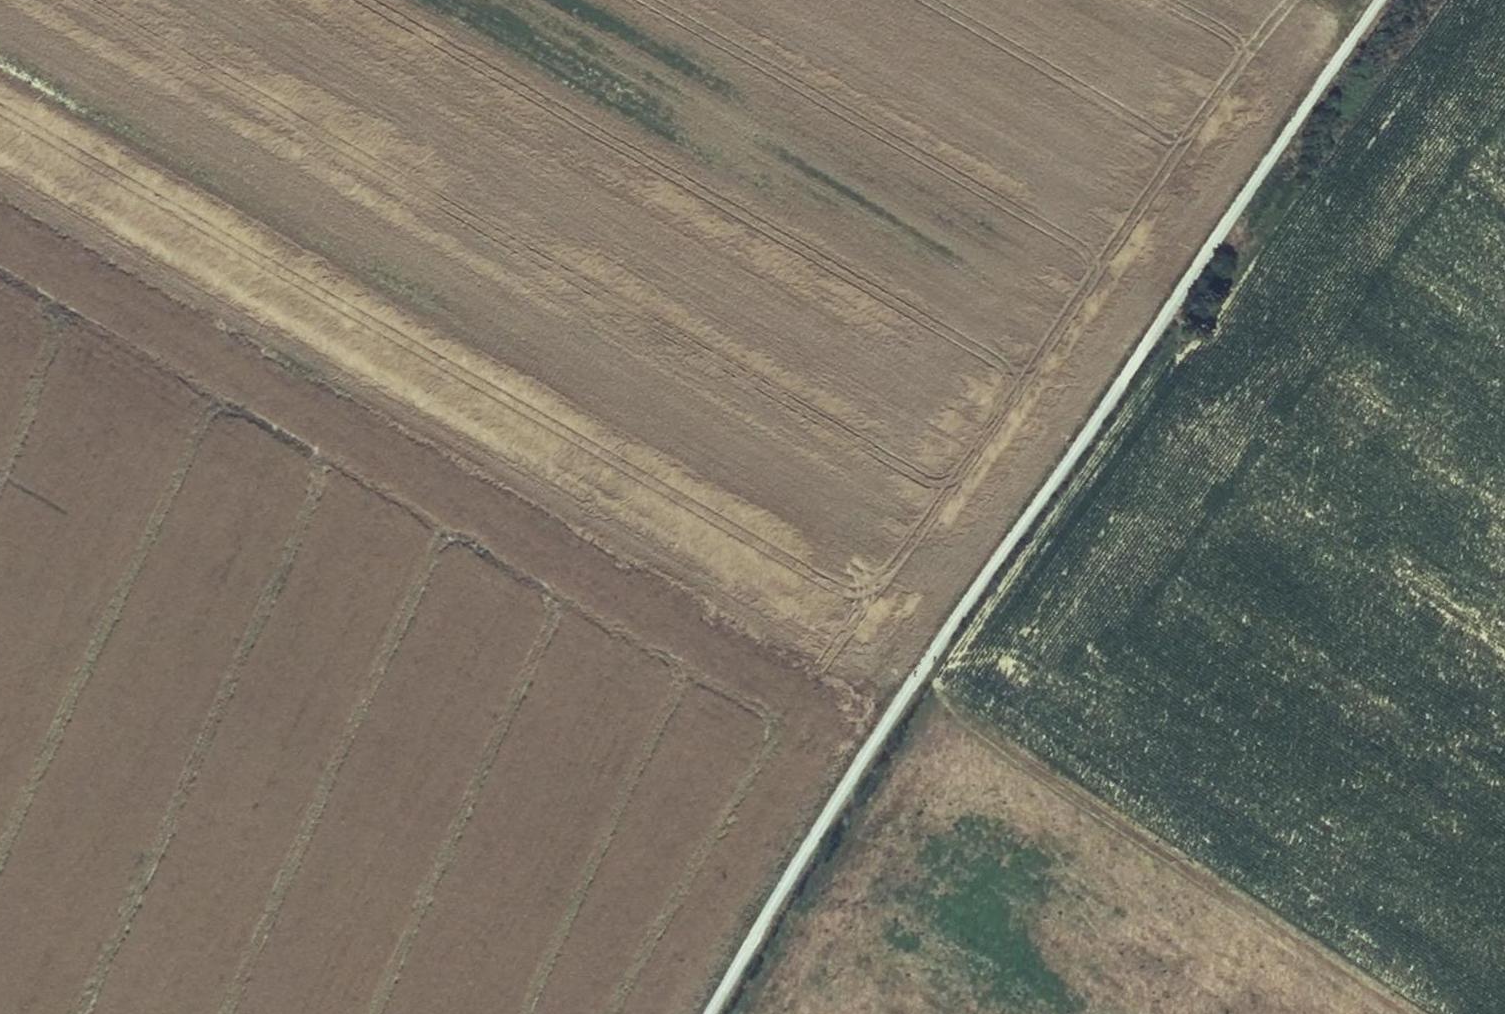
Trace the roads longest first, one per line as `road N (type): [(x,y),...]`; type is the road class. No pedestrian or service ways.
road 1 (track): [(709,1013),(840,793),(1381,0)]

